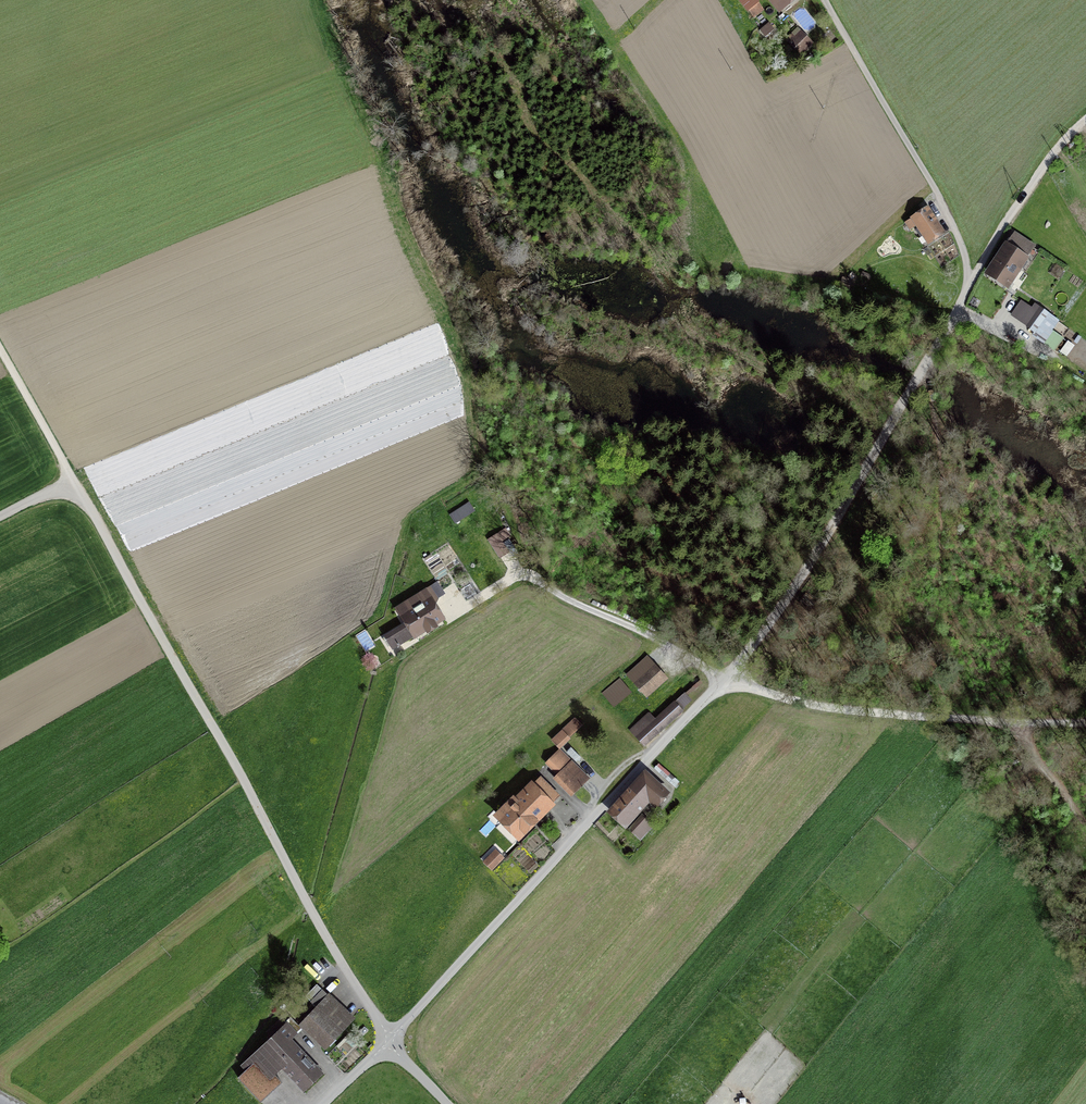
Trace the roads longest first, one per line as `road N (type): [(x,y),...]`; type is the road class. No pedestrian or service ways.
road 1 (unclassified): [(825,0),(936,191),(971,282),(809,566),(728,675)]
road 2 (residential): [(0,516),(73,480),(318,926),(390,1040)]
road 3 (unclassified): [(390,1040),(728,675)]
road 4 (track): [(728,675),(796,702),(904,720),(1085,720)]
road 5 (track): [(728,675),(524,577),(454,614)]
road 6 (track): [(971,282),(1016,206),(1085,119)]
road 7 (track): [(0,349),(73,480)]

